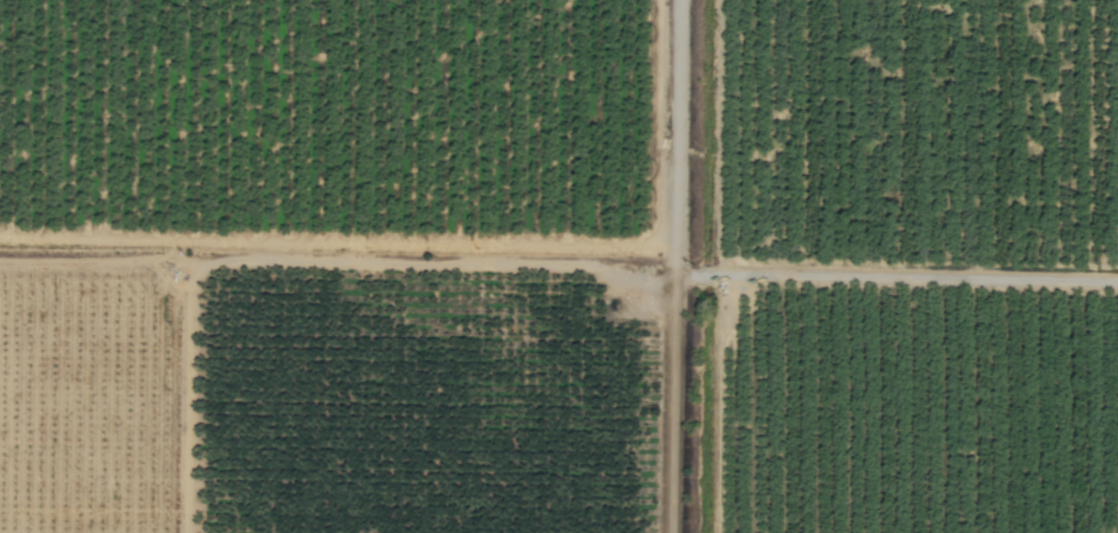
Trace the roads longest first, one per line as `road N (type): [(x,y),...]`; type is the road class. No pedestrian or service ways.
road 1 (residential): [(675,532),(684,0)]

